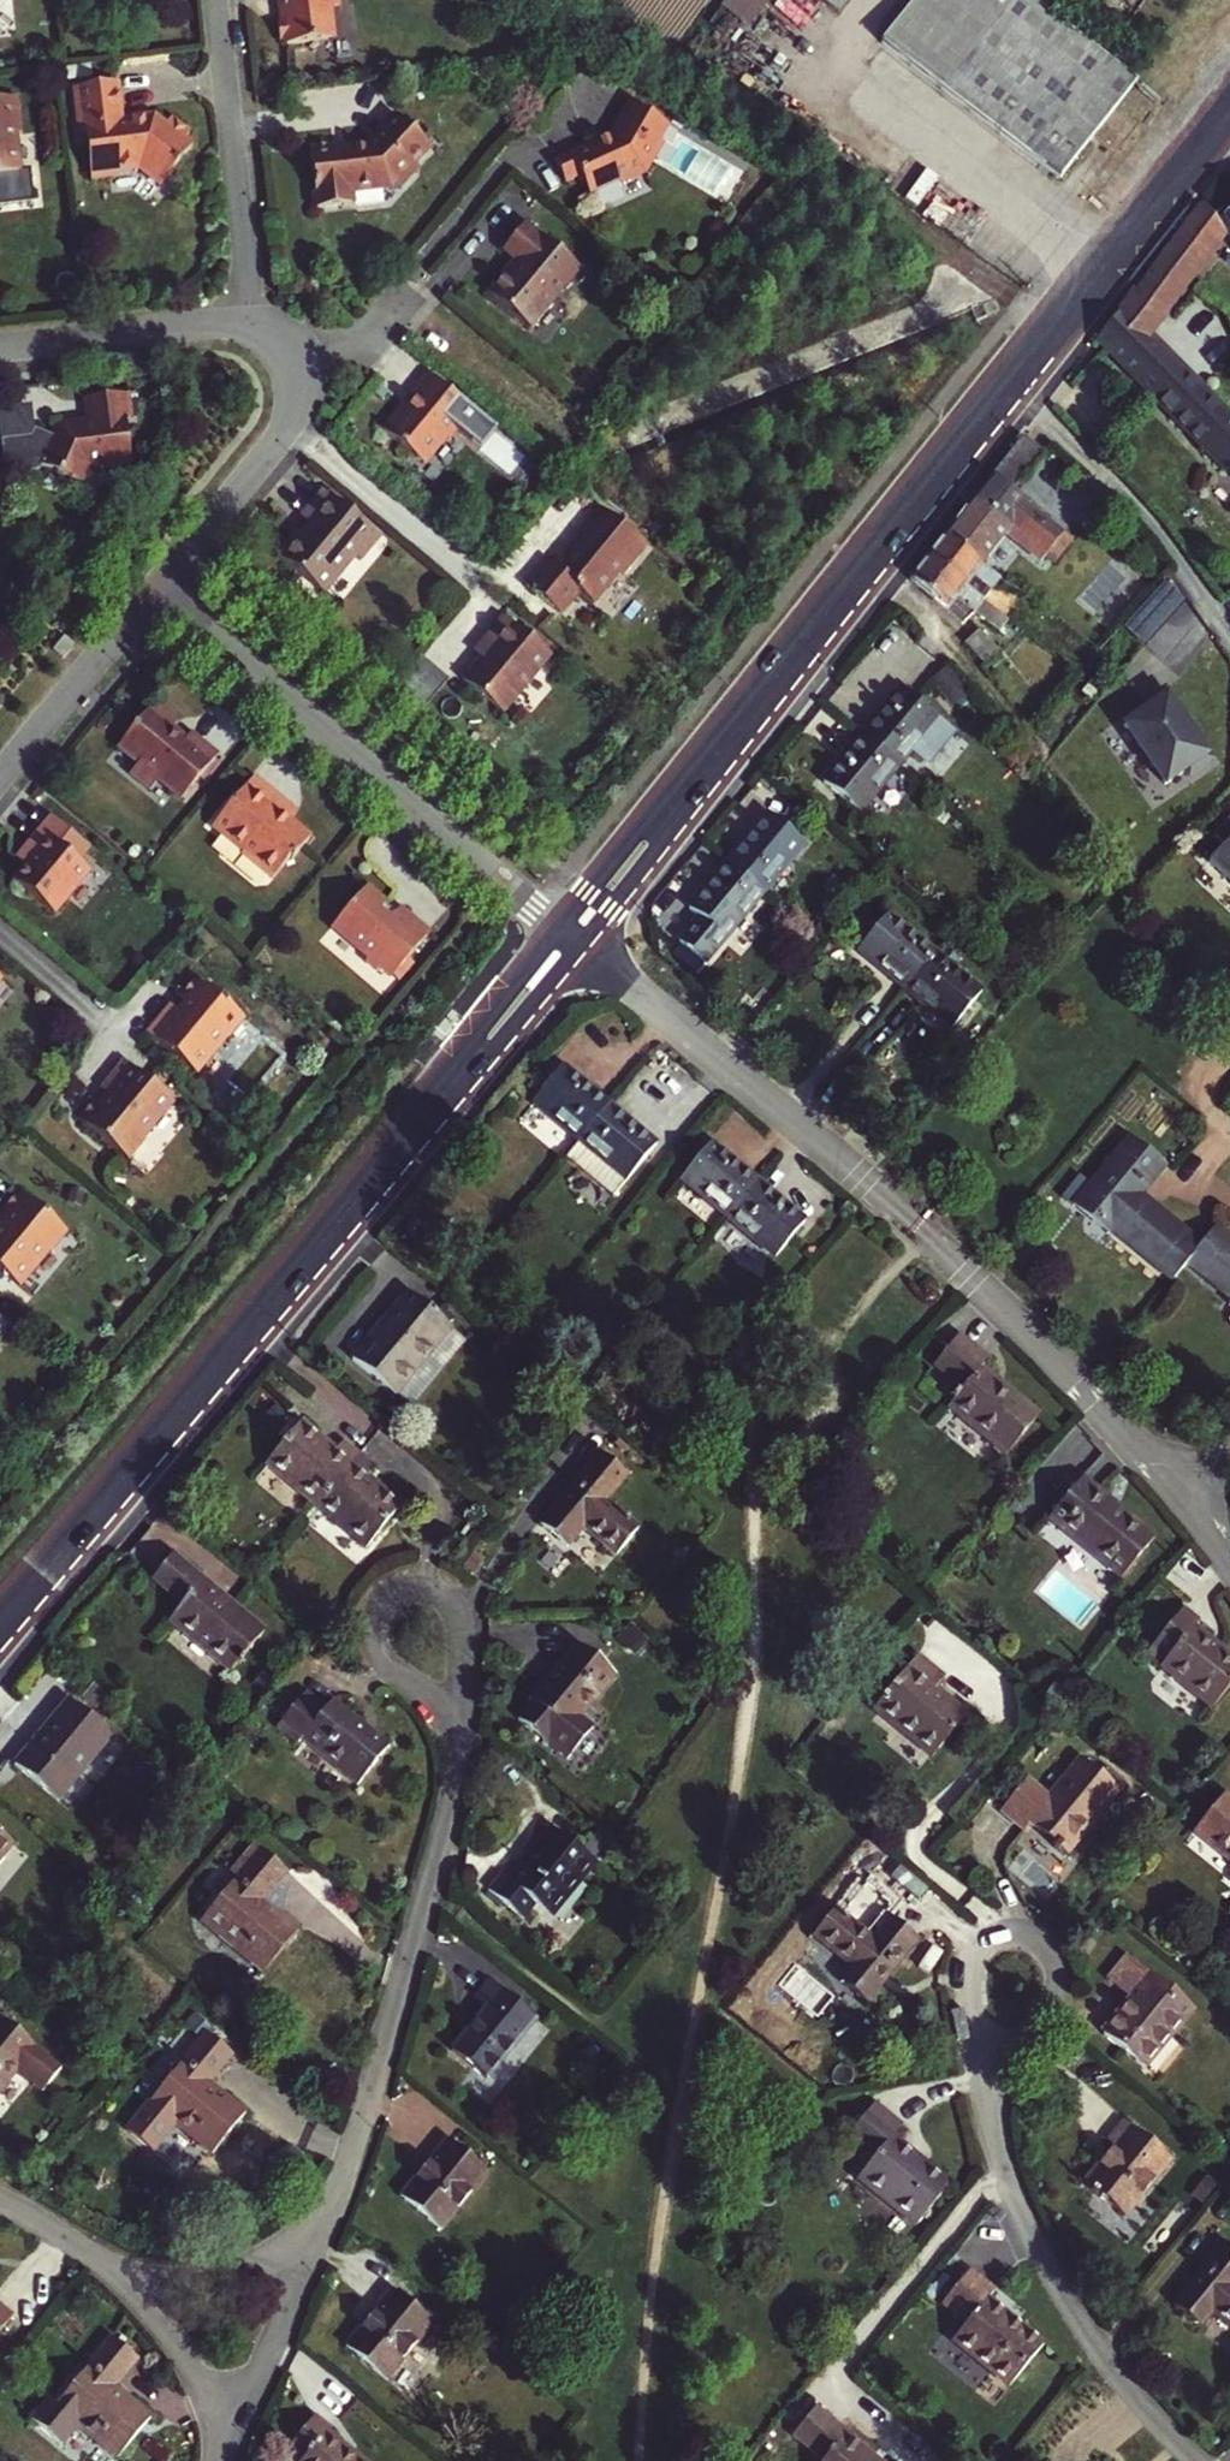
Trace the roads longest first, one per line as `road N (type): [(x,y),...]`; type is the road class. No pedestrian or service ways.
road 1 (secondary): [(572,938),(1229,109)]
road 2 (secondary): [(0,1627),(572,938)]
road 3 (residential): [(572,938),(956,1255),(1186,1500)]
road 4 (residential): [(304,2270),(354,2142),(444,1828),(463,1713)]
road 5 (residential): [(572,938),(154,590)]
road 6 (residential): [(1198,2460),(1123,2383),(1051,2272),(1006,2173),(986,2090)]
road 7 (residential): [(154,590),(281,437),(297,405),(295,353),(273,331),(254,326)]
road 8 (residential): [(254,326),(217,0)]
road 9 (residential): [(986,2090),(970,1972),(994,1931),(1024,1929),(1047,1943),(1055,1991),(1039,2025)]
road 10 (residential): [(254,326),(0,348)]
road 11 (residential): [(463,1713),(461,1621),(440,1595),(409,1588),(383,1604),(374,1631),(384,1658)]
road 12 (residential): [(0,776),(154,590)]
road 13 (residential): [(120,2270),(208,2387),(245,2410)]
road 14 (residential): [(120,2270),(186,2281),(253,2269),(304,2270)]
road 15 (residential): [(245,2410),(304,2270)]
road 16 (residential): [(0,2197),(120,2270)]

